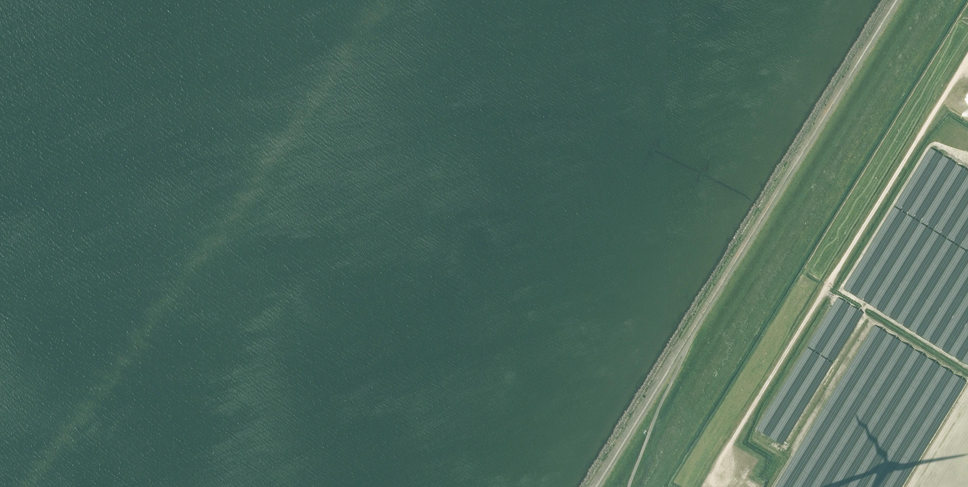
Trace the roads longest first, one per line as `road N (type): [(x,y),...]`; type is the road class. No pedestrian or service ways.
road 1 (unclassified): [(686,345),(899,0)]
road 2 (unclassified): [(599,486),(686,345)]
road 3 (unclassified): [(628,486),(686,345)]

